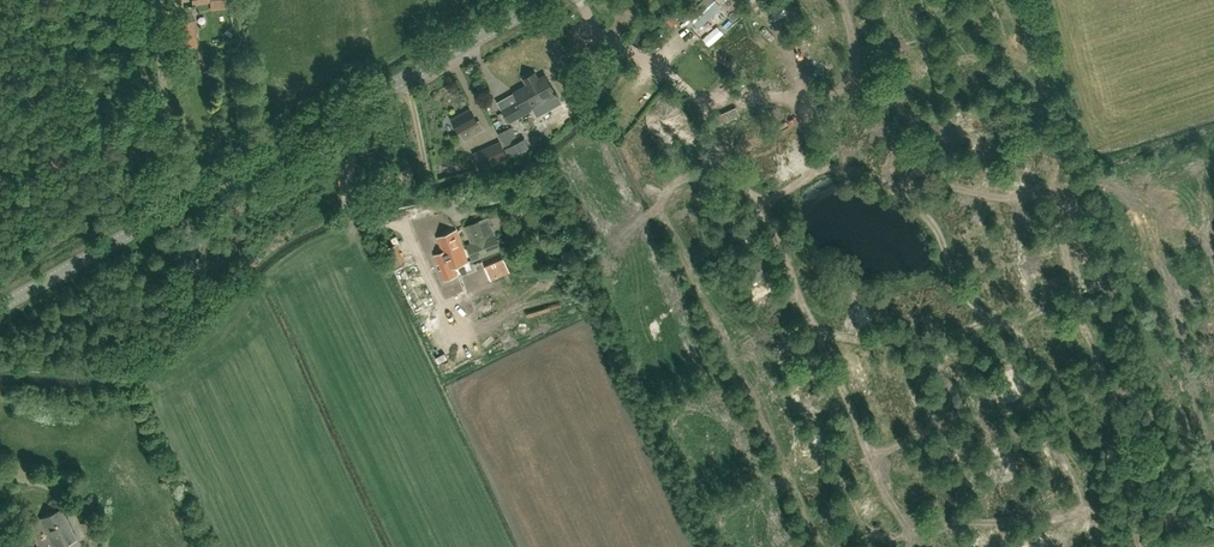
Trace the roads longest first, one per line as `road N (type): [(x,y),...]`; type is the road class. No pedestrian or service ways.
road 1 (tertiary): [(0,308),(547,0)]

